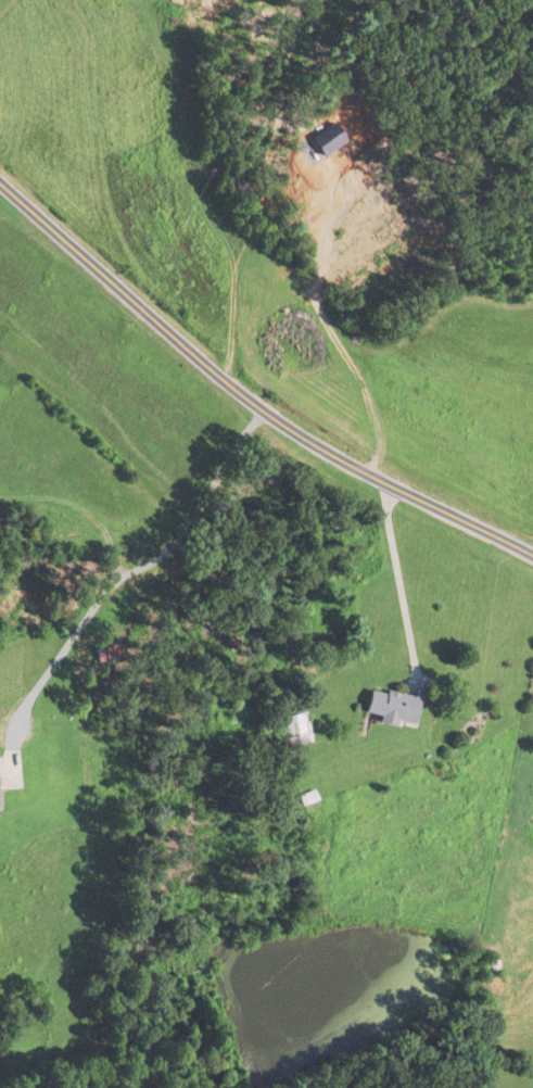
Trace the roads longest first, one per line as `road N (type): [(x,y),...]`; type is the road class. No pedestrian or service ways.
road 1 (residential): [(532,555),(269,416),(0,184)]
road 2 (residential): [(376,477),(361,398),(320,318),(314,267),(323,201)]

